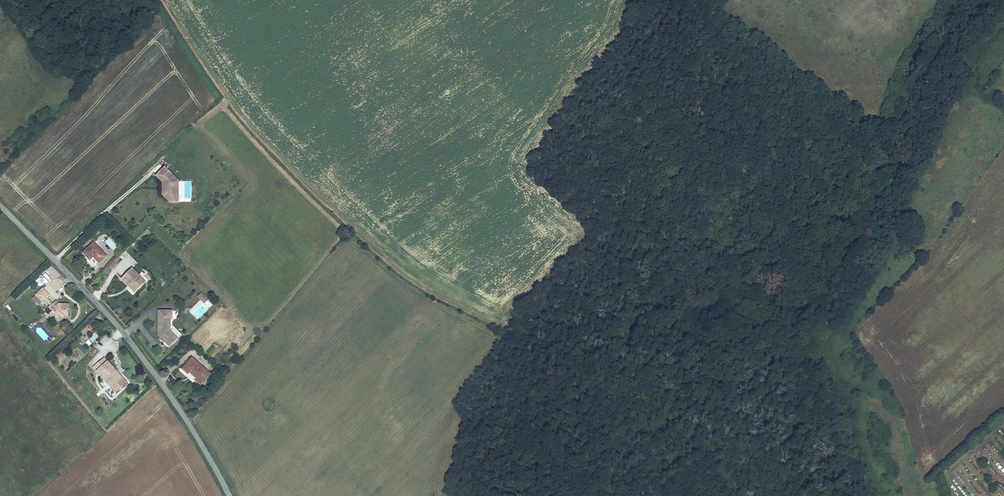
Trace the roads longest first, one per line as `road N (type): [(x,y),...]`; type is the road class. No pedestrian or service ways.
road 1 (unclassified): [(229,495),(140,353),(0,205)]

